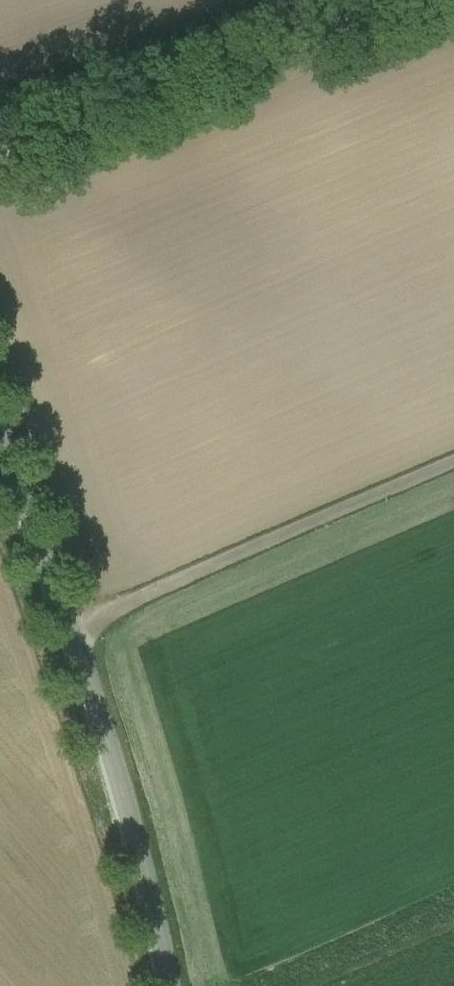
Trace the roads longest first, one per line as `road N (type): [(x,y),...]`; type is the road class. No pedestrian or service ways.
road 1 (track): [(411,0),(0,155)]
road 2 (unclassified): [(64,628),(453,467)]
road 3 (tertiary): [(159,985),(64,628)]
road 4 (tertiary): [(64,628),(0,434)]

